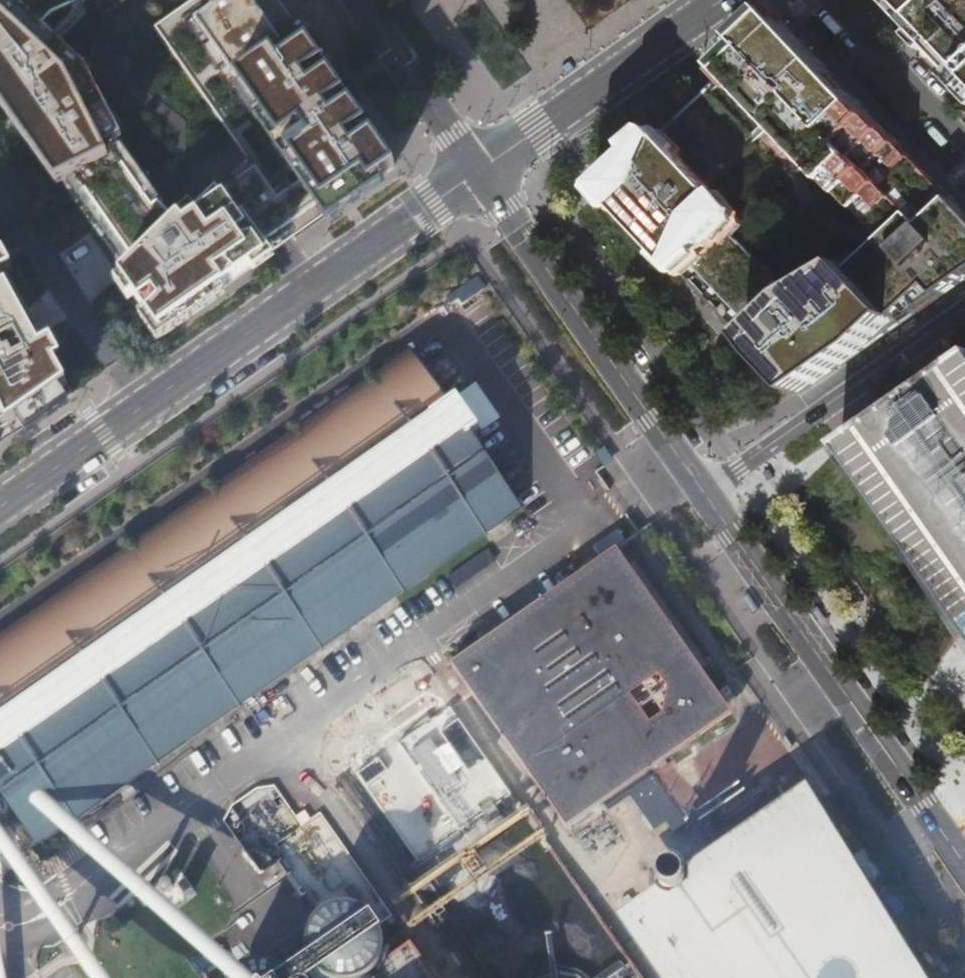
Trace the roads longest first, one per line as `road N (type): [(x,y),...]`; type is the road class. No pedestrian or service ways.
road 1 (residential): [(704,491),(948,838)]
road 2 (residential): [(478,172),(144,401)]
road 3 (residential): [(478,172),(704,491)]
road 4 (residential): [(704,491),(964,312)]
road 5 (residential): [(723,0),(478,172)]
road 6 (residential): [(144,401),(0,181)]
road 7 (residential): [(358,0),(478,172)]
road 8 (residential): [(964,136),(837,0)]
road 9 (residential): [(144,401),(0,504)]

